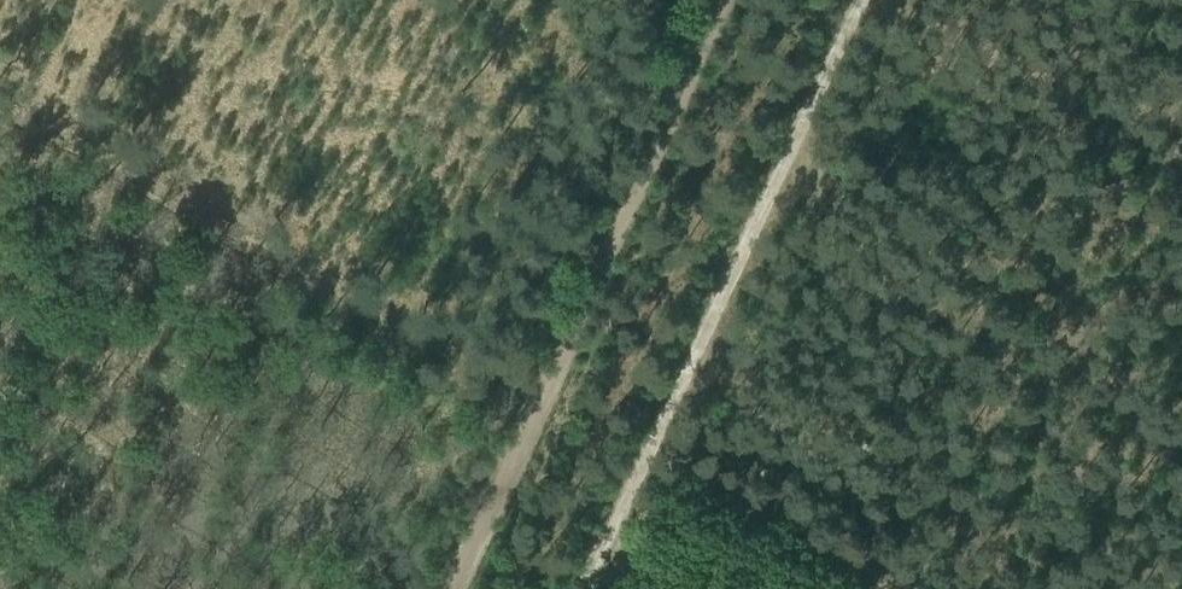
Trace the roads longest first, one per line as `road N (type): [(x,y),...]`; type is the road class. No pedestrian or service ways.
road 1 (track): [(450,588),(725,0)]
road 2 (track): [(862,0),(587,588)]

